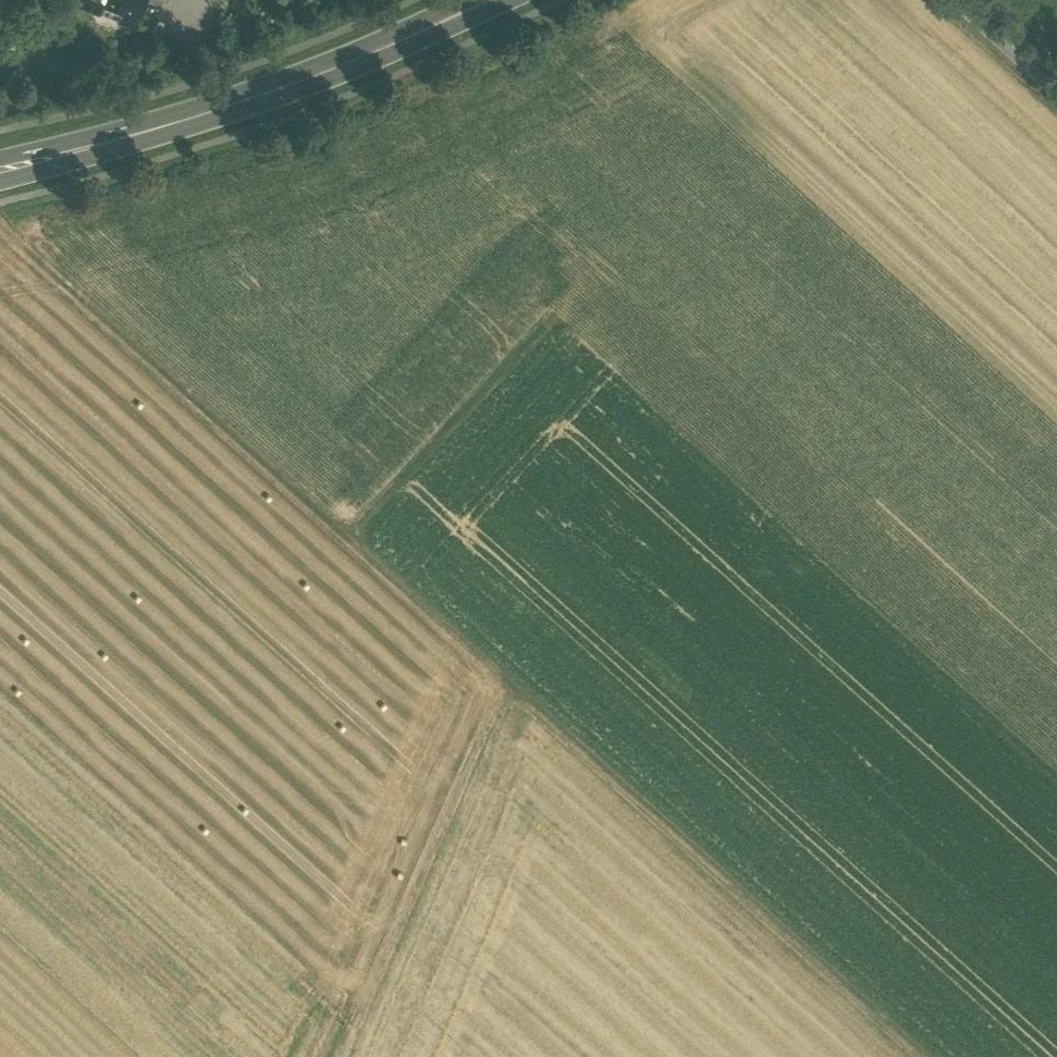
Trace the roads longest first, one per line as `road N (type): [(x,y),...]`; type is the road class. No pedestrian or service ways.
road 1 (track): [(0,221),(927,1056)]
road 2 (secondary): [(0,181),(272,99),(507,0)]
road 3 (secondary): [(468,0),(327,61),(0,159)]
road 4 (track): [(359,1056),(522,693)]
road 5 (track): [(960,0),(1056,87)]

